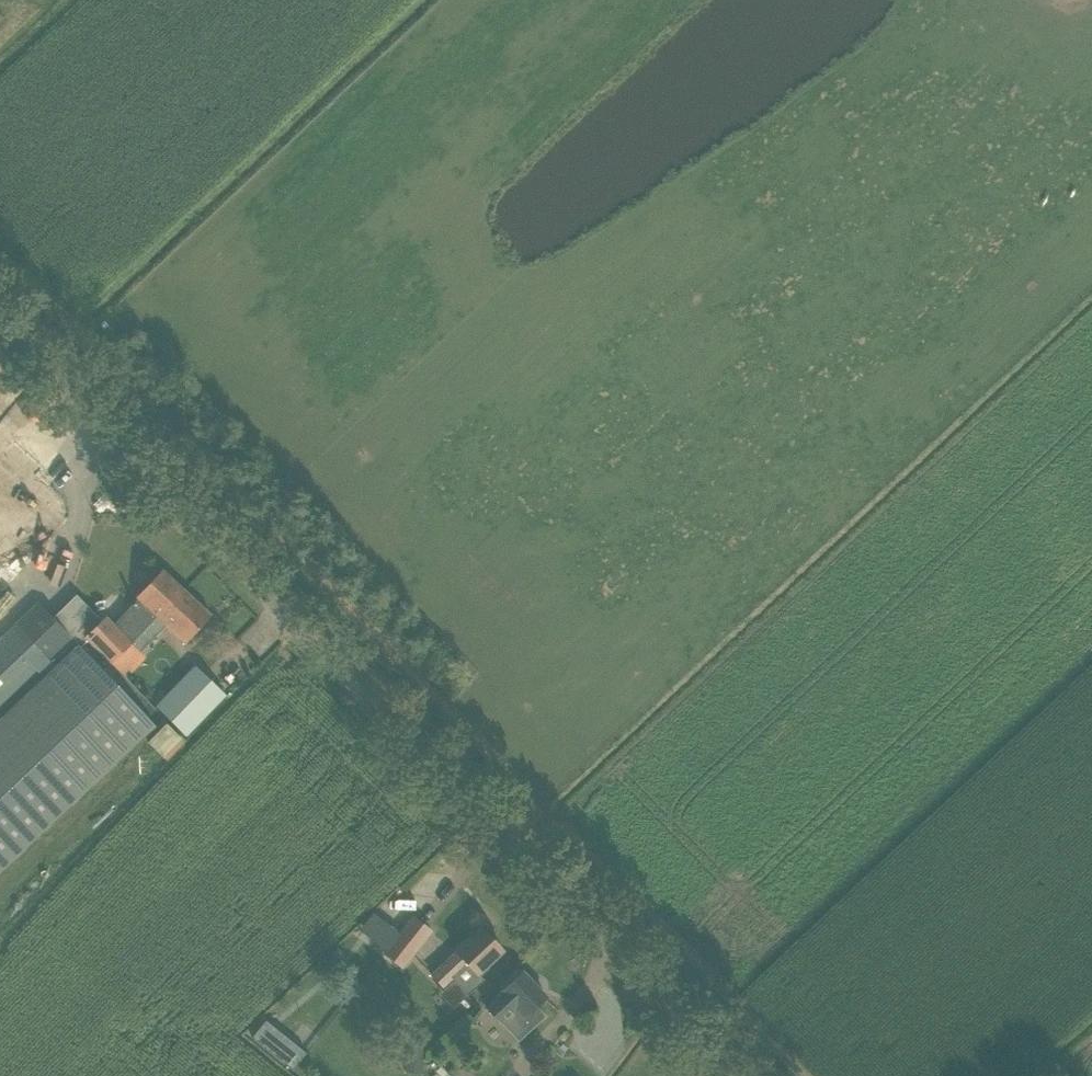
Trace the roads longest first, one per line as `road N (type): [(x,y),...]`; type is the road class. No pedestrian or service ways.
road 1 (unclassified): [(751,1075),(0,321)]

